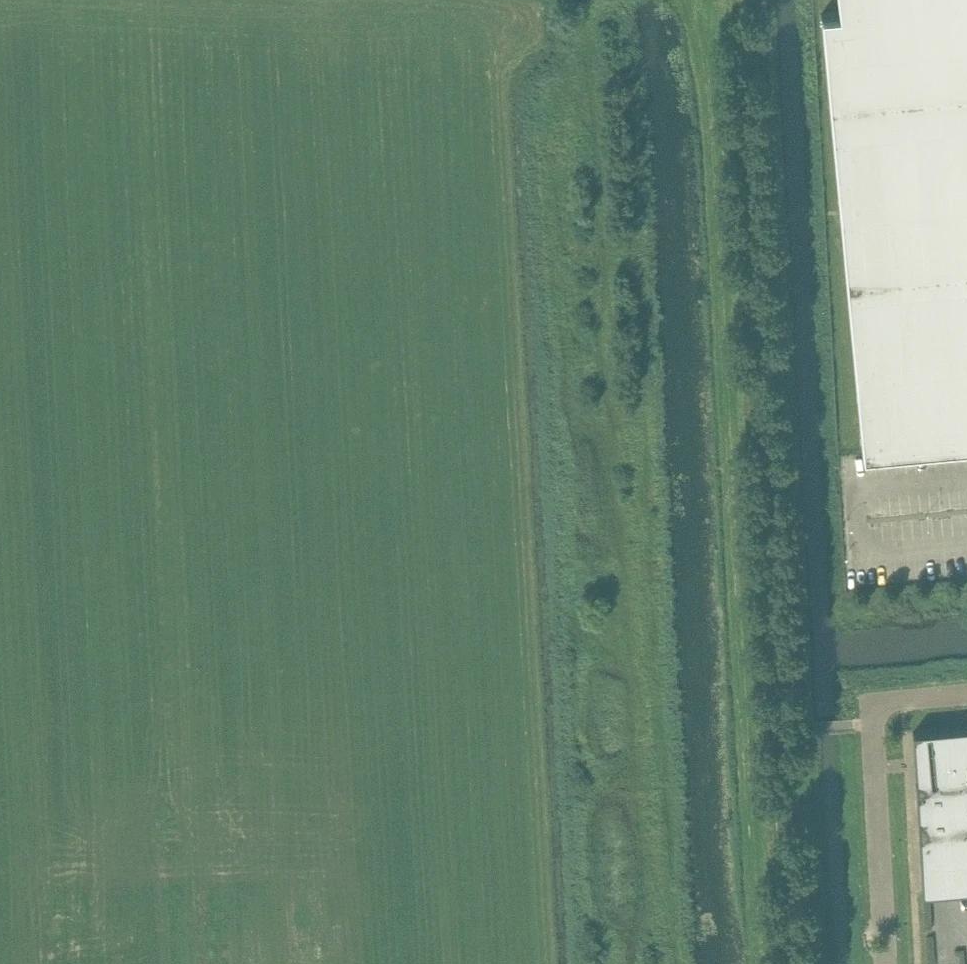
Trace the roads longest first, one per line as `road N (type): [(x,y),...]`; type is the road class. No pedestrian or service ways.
road 1 (track): [(736,0),(790,963)]

